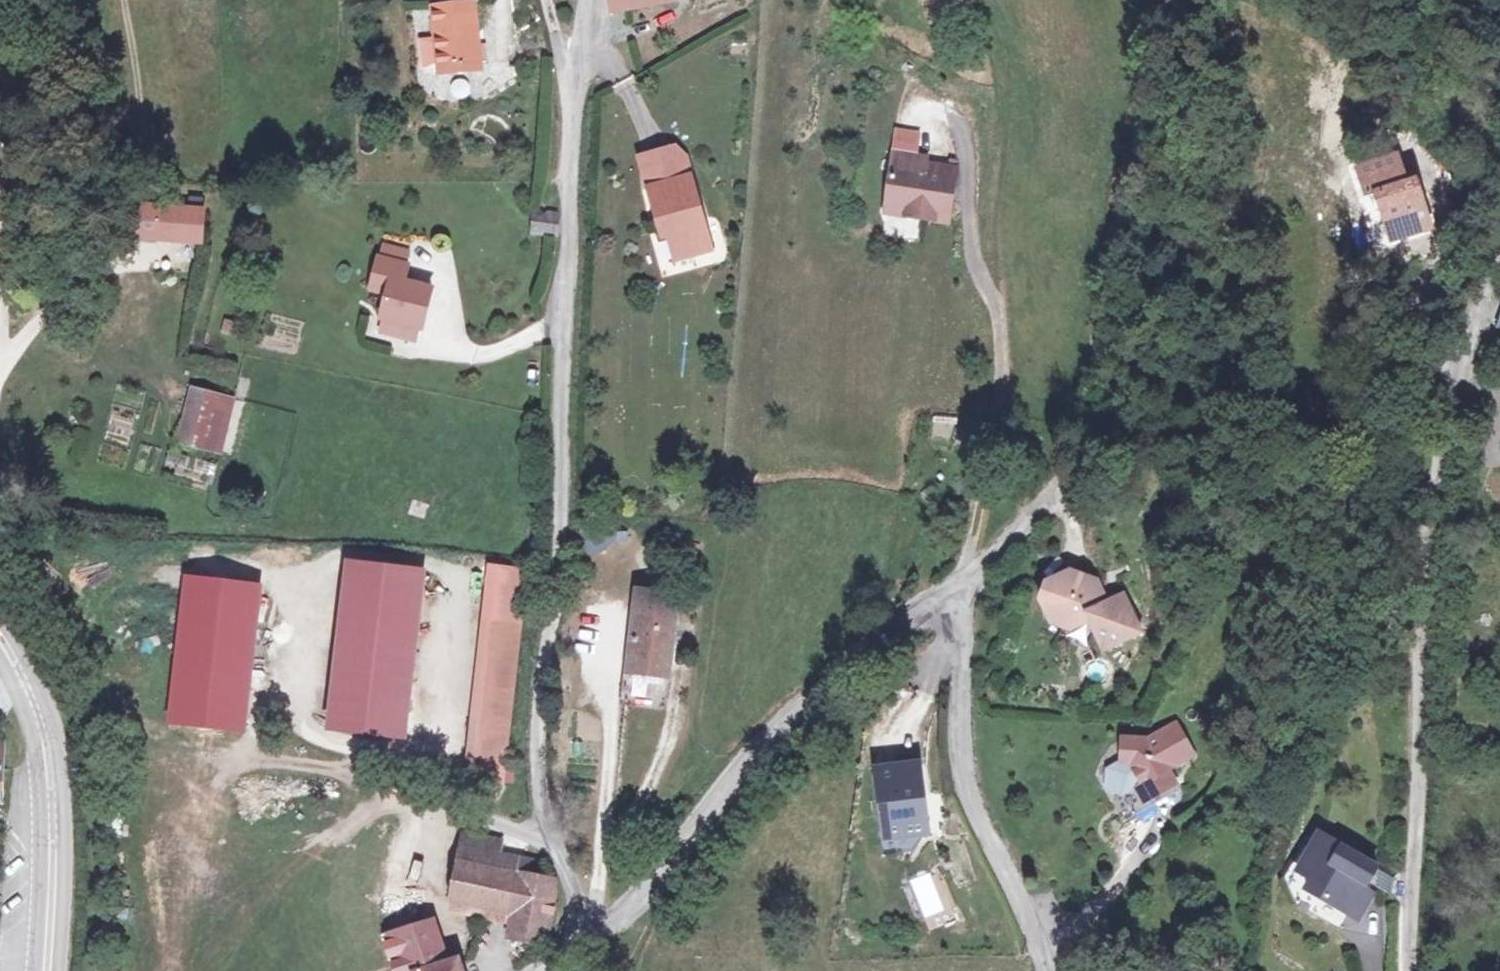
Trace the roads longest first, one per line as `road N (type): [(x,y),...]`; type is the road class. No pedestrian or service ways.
road 1 (unclassified): [(596,942),(577,877),(543,819),(537,745),(560,538),(570,177),(596,0)]
road 2 (residential): [(1418,970),(1436,533),(1462,389),(1499,273)]
road 3 (residential): [(596,942),(666,878),(762,746),(852,659),(968,582)]
road 4 (track): [(1060,478),(1114,380),(1131,235),(1169,52),(1195,0)]
road 5 (residential): [(968,582),(971,788),(1048,970)]
road 6 (secondary): [(59,970),(69,773),(58,709),(34,647),(0,617)]
road 7 (secondary): [(0,654),(35,743),(29,970)]
road 8 (unclassified): [(968,582),(1060,478)]

